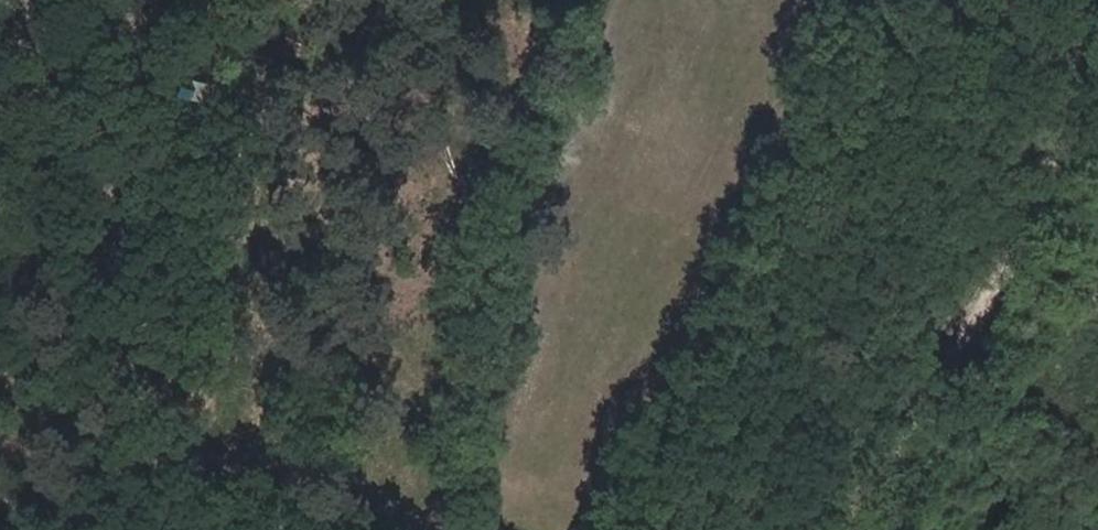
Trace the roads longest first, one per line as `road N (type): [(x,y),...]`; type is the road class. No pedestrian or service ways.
road 1 (track): [(1097,13),(1006,287),(865,529)]
road 2 (track): [(322,0),(259,366),(190,529)]

